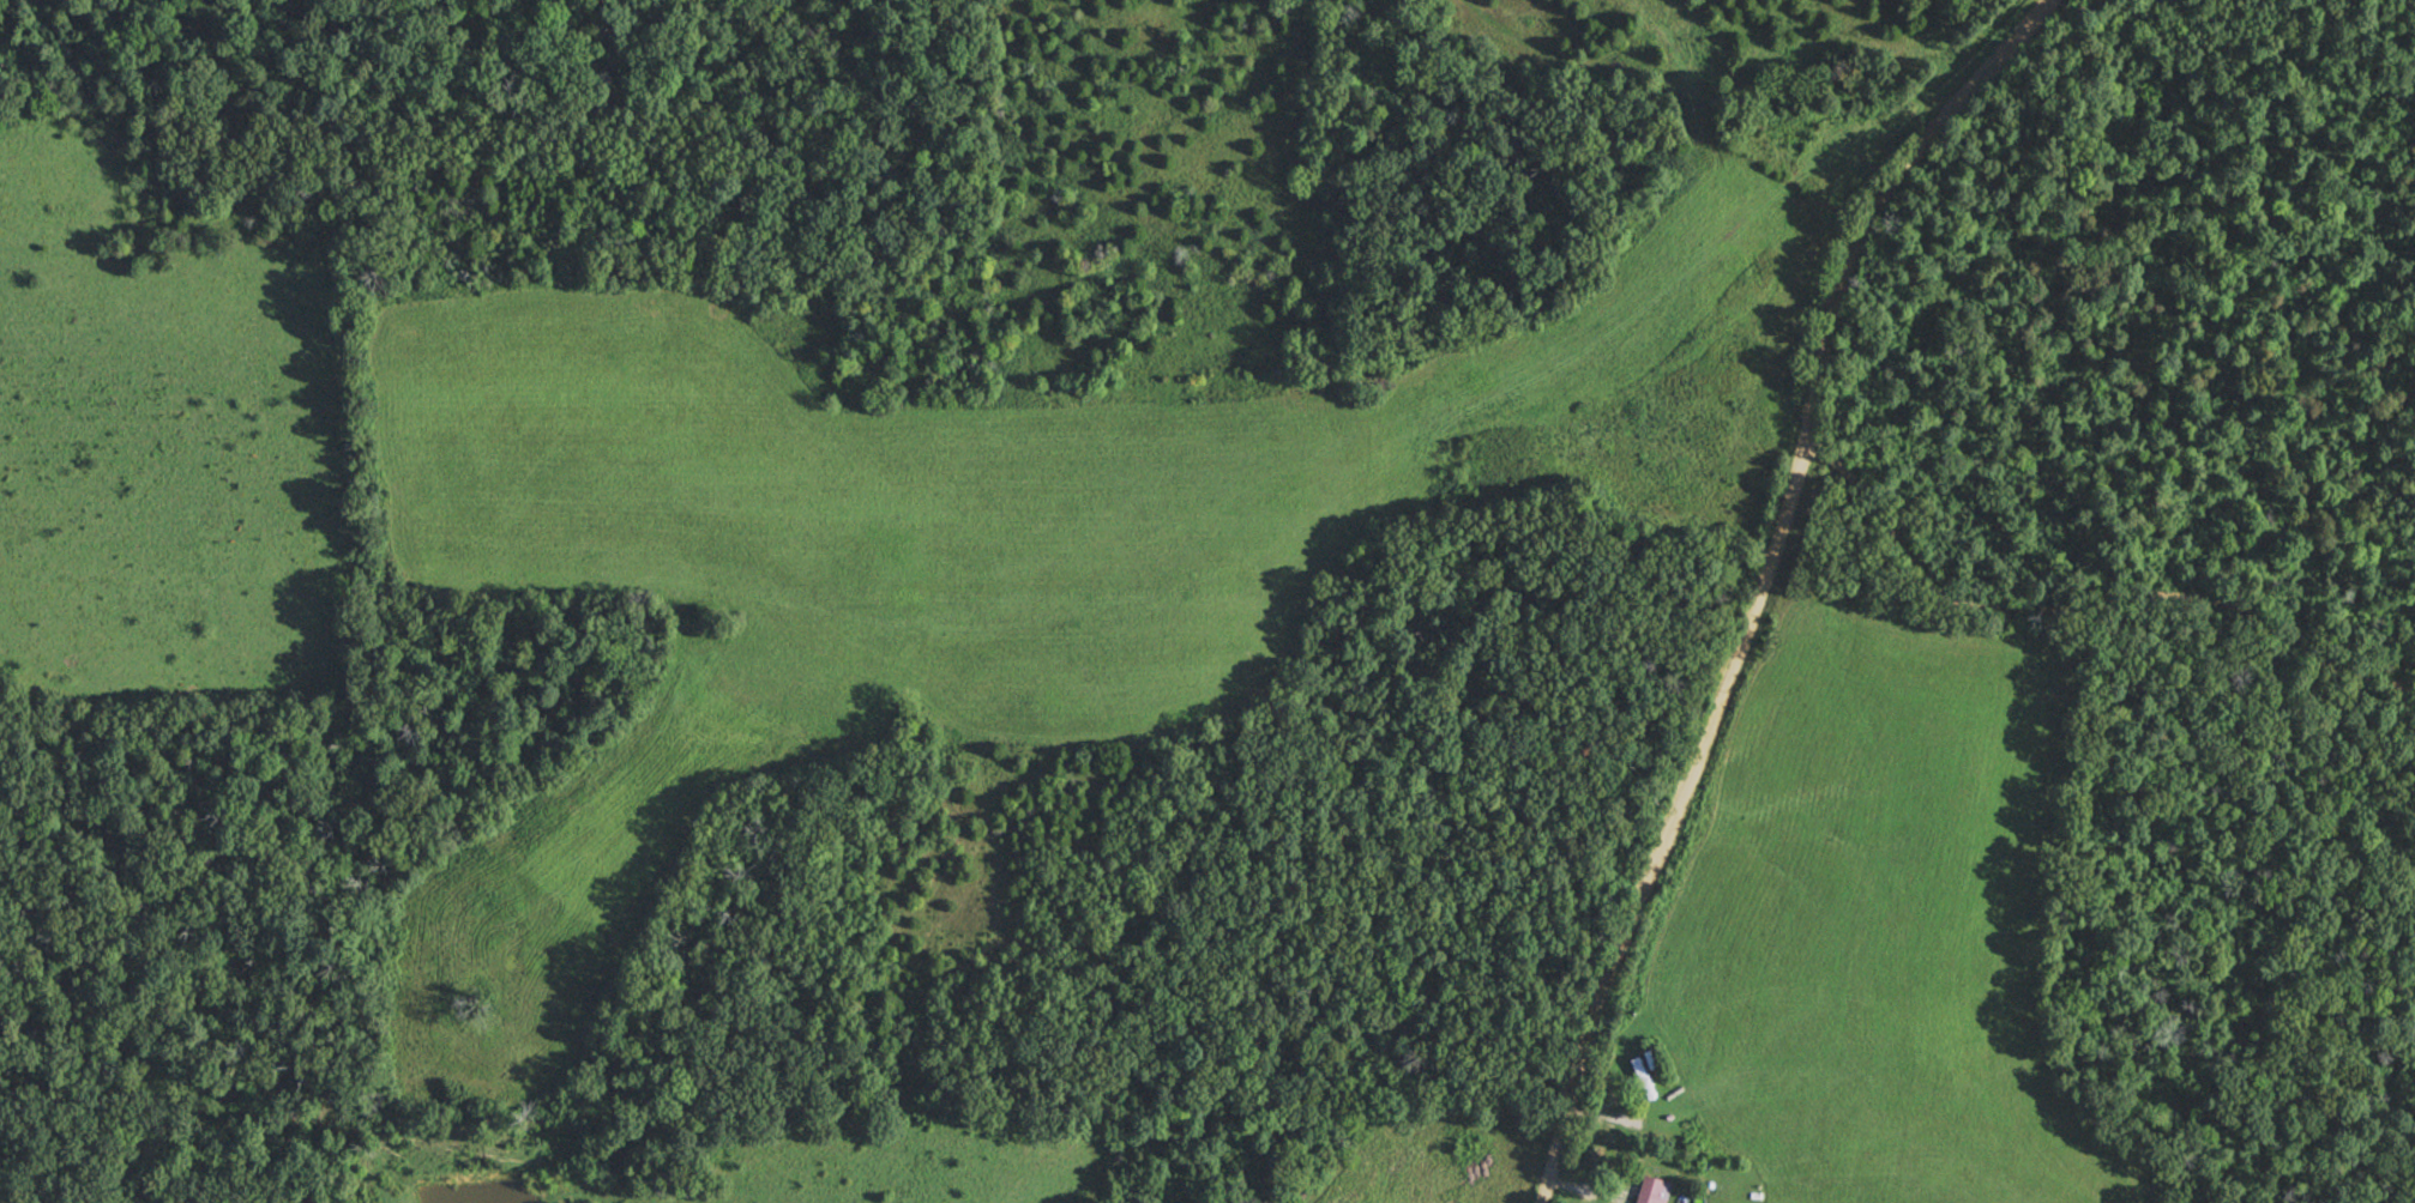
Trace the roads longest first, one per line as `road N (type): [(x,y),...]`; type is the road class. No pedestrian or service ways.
road 1 (residential): [(1544,1202),(1562,1125),(1644,891),(1807,468),(1814,389),(1874,219),(1932,131),(2051,0)]

